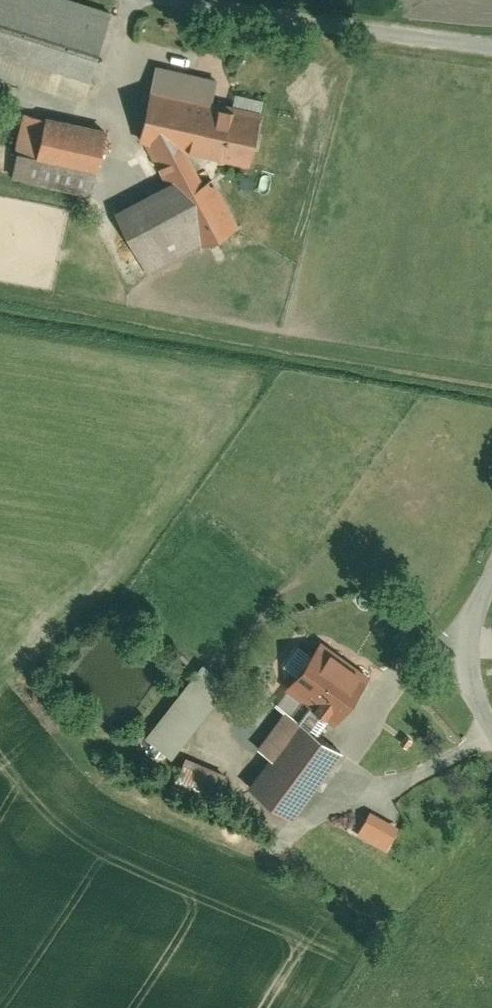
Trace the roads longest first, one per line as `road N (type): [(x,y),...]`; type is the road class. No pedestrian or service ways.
road 1 (residential): [(151,0),(491,50)]
road 2 (residential): [(491,571),(468,622),(466,671),(491,738)]

